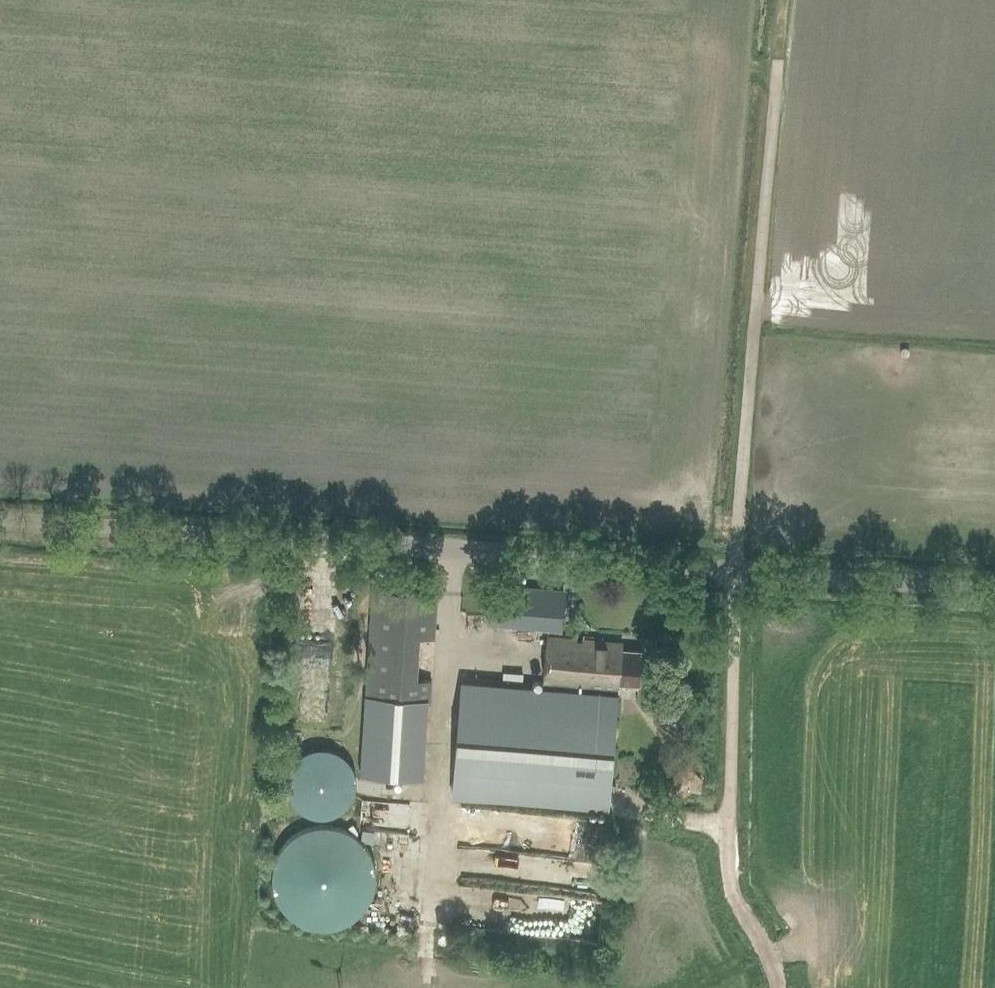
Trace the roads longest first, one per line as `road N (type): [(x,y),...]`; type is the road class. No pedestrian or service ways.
road 1 (unclassified): [(994,588),(0,516)]
road 2 (track): [(734,568),(785,0)]

